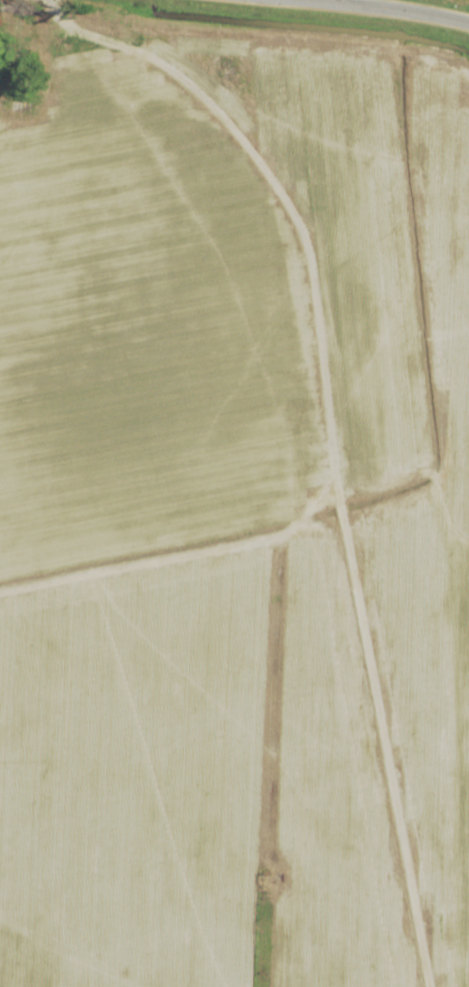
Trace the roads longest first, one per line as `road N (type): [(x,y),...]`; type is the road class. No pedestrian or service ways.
road 1 (residential): [(51,0),(244,144),(327,483),(276,536),(0,592)]
road 2 (residential): [(425,986),(327,483)]
road 3 (secondary): [(292,0),(468,21)]

